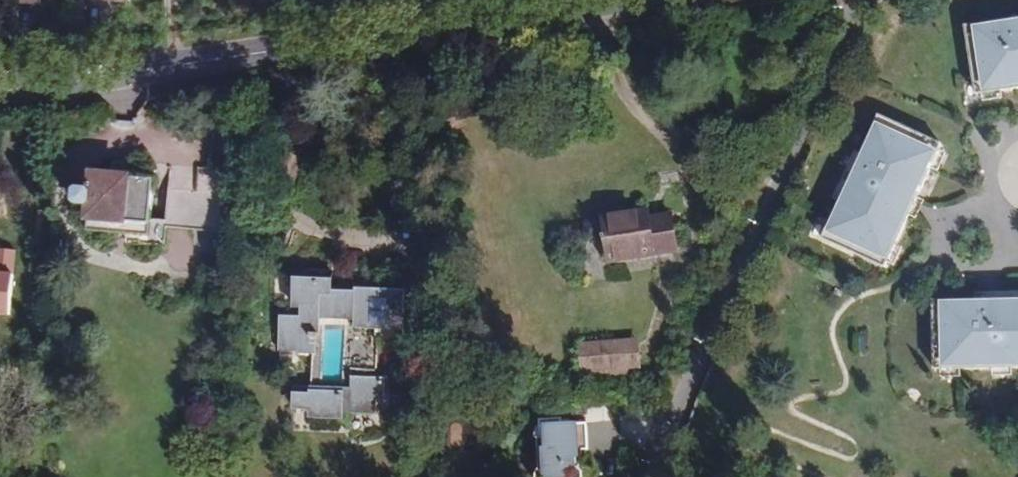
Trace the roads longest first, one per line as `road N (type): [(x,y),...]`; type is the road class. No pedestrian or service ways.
road 1 (primary): [(0,100),(619,0)]
road 2 (residential): [(844,0),(730,261),(649,476)]

